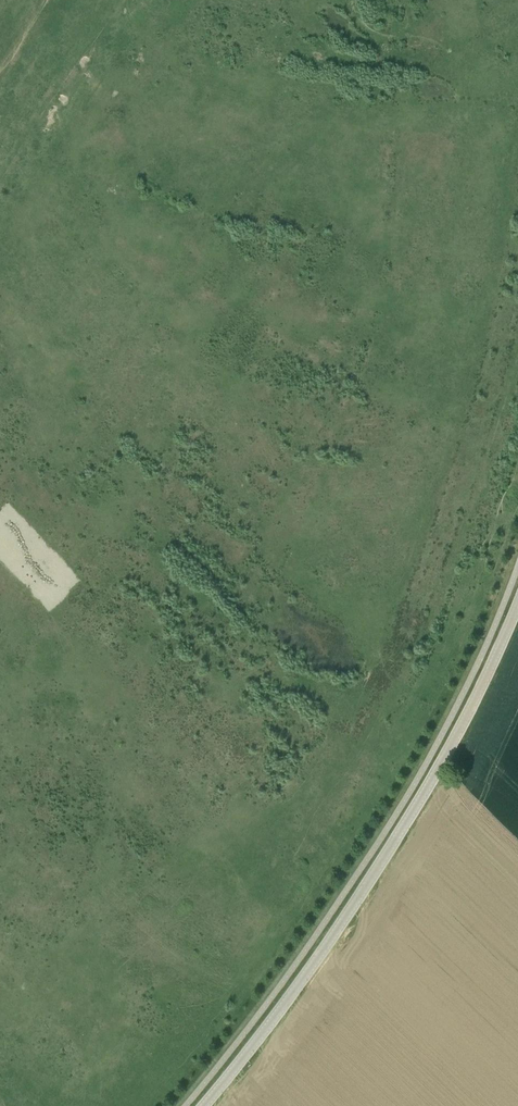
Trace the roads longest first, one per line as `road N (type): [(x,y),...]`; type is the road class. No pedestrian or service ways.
road 1 (tertiary): [(202,1105),(369,882),(466,718),(517,599)]

